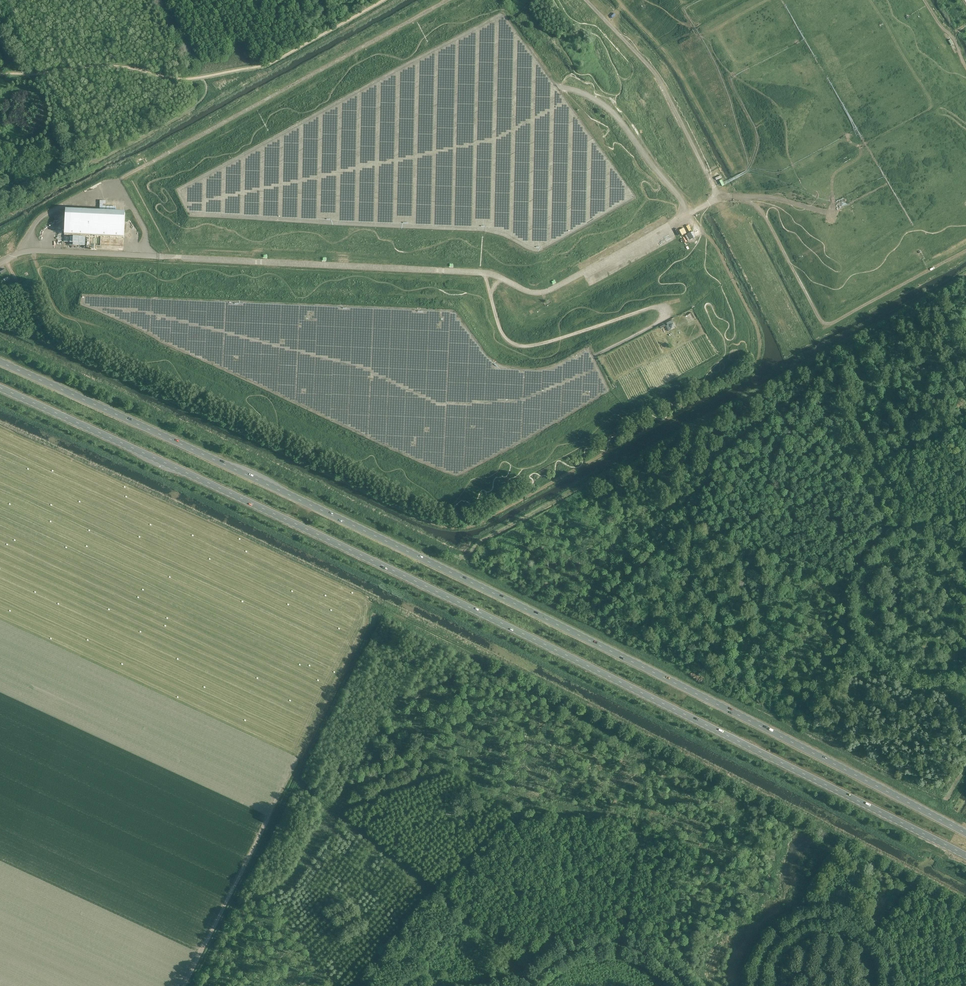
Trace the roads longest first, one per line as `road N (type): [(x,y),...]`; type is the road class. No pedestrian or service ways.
road 1 (primary): [(965,833),(456,574),(0,362)]
road 2 (primary): [(0,388),(409,578),(965,856)]
road 3 (track): [(965,903),(385,609)]
road 4 (track): [(380,0),(263,66),(174,79),(117,66),(0,74)]
road 5 (track): [(484,273),(499,328),(523,346),(661,309),(652,326),(598,354)]
road 6 (track): [(789,261),(829,324),(965,250)]

